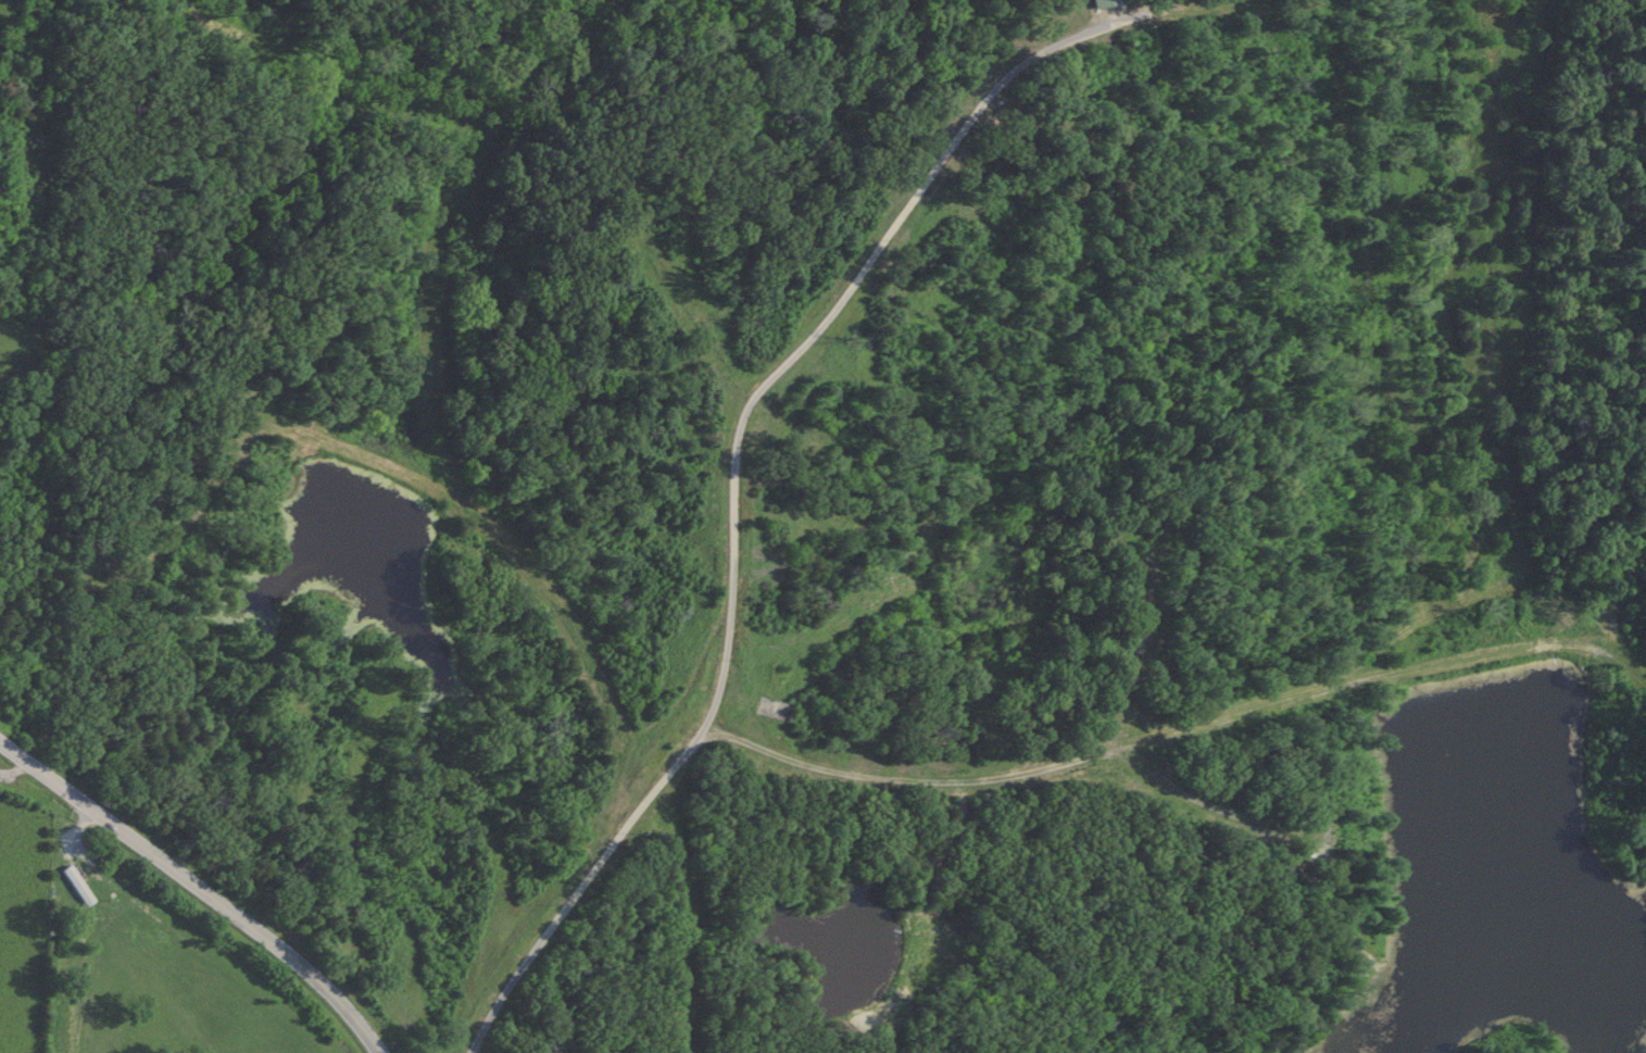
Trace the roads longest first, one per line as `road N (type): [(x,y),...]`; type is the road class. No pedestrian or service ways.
road 1 (secondary): [(379,1052),(344,1007),(265,936),(0,743)]

